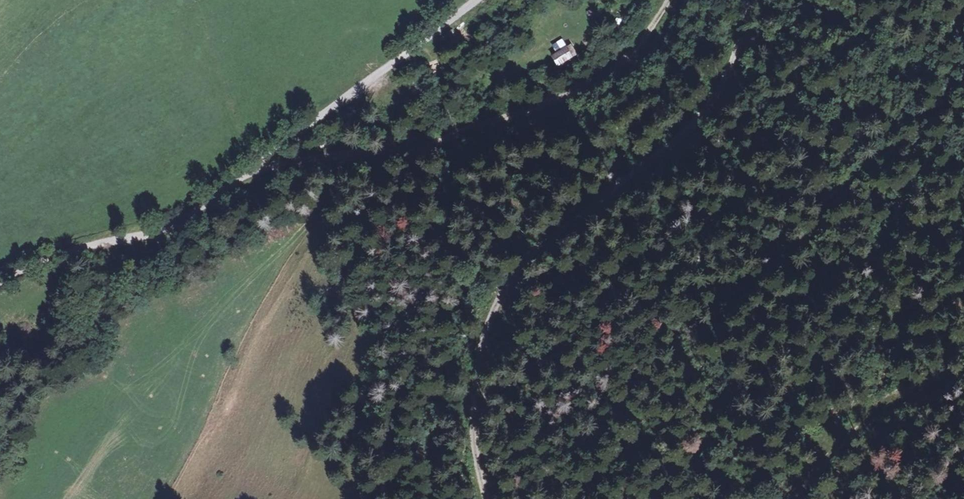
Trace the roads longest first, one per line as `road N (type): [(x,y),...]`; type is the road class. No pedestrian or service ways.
road 1 (track): [(751,0),(727,75),(678,140),(551,225),(497,286),(468,383),(480,498)]
road 2 (track): [(0,281),(69,251),(176,222),(416,46)]
road 3 (track): [(466,134),(575,90),(621,60),(665,0)]
road 4 (track): [(785,498),(860,422),(963,369)]
road 5 (track): [(466,134),(413,152),(250,171)]

